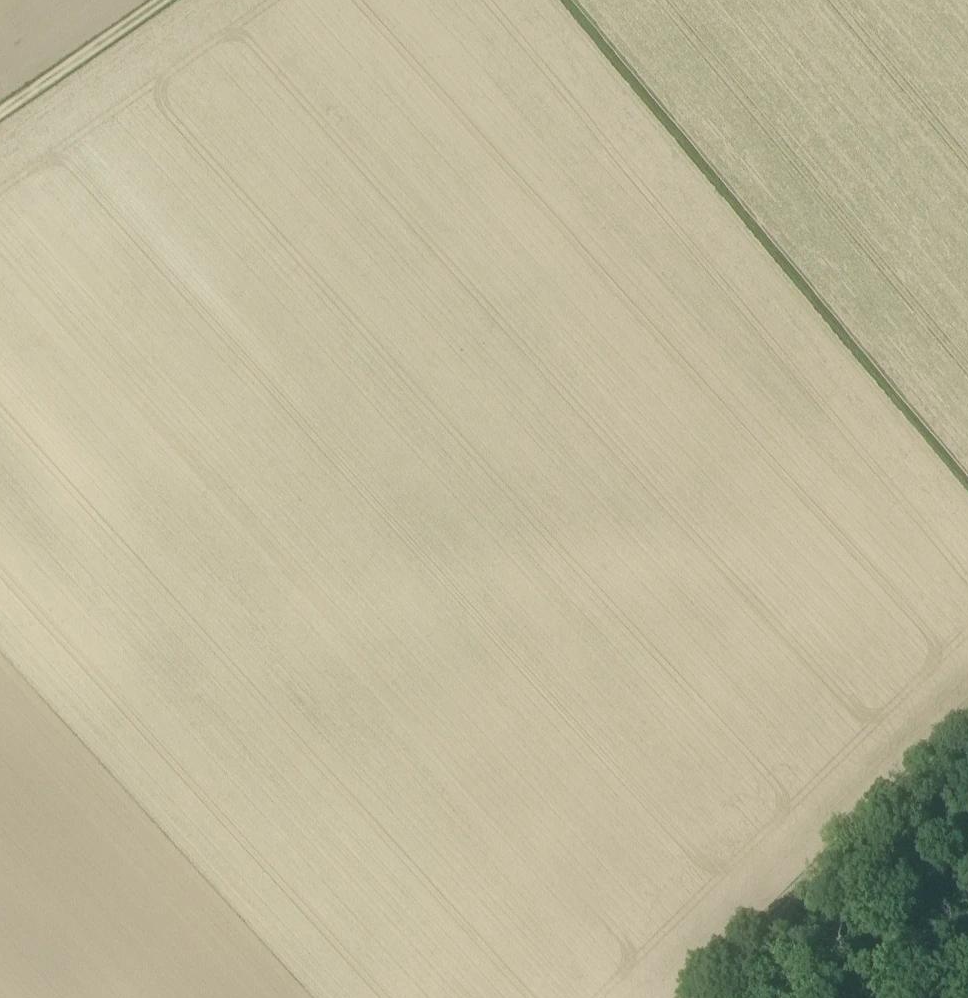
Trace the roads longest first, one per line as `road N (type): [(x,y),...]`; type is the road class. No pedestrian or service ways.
road 1 (track): [(967,479),(566,0)]
road 2 (track): [(168,0),(0,117)]

